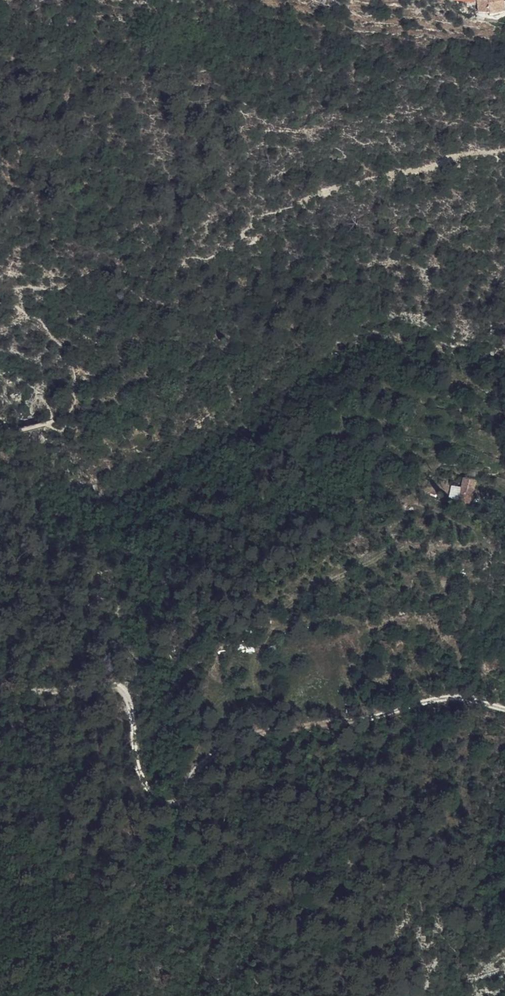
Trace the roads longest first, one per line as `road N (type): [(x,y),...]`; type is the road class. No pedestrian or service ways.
road 1 (track): [(0,685),(50,692),(118,686),(129,699),(142,783),(158,800),(176,802),(204,763),(256,733),(377,717),(449,697),(504,708)]

